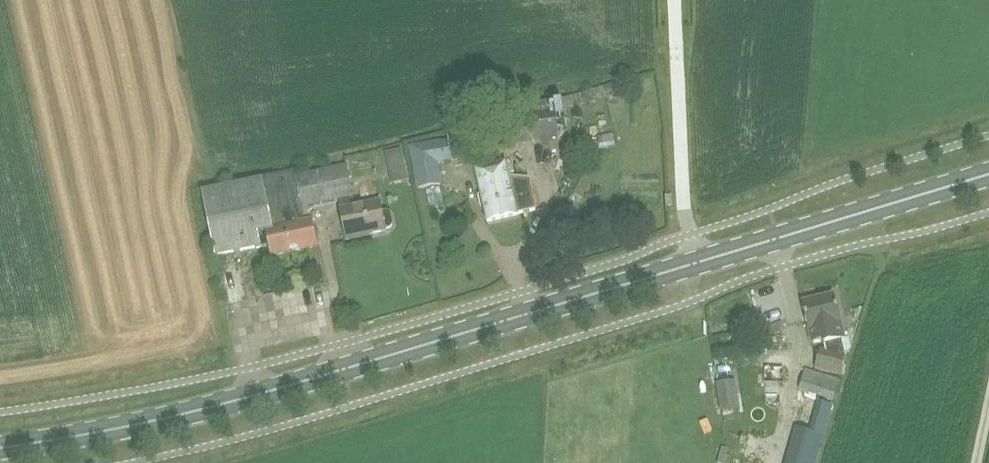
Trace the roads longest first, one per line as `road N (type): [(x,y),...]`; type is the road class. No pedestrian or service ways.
road 1 (secondary): [(0,447),(65,441),(326,376),(988,173)]

